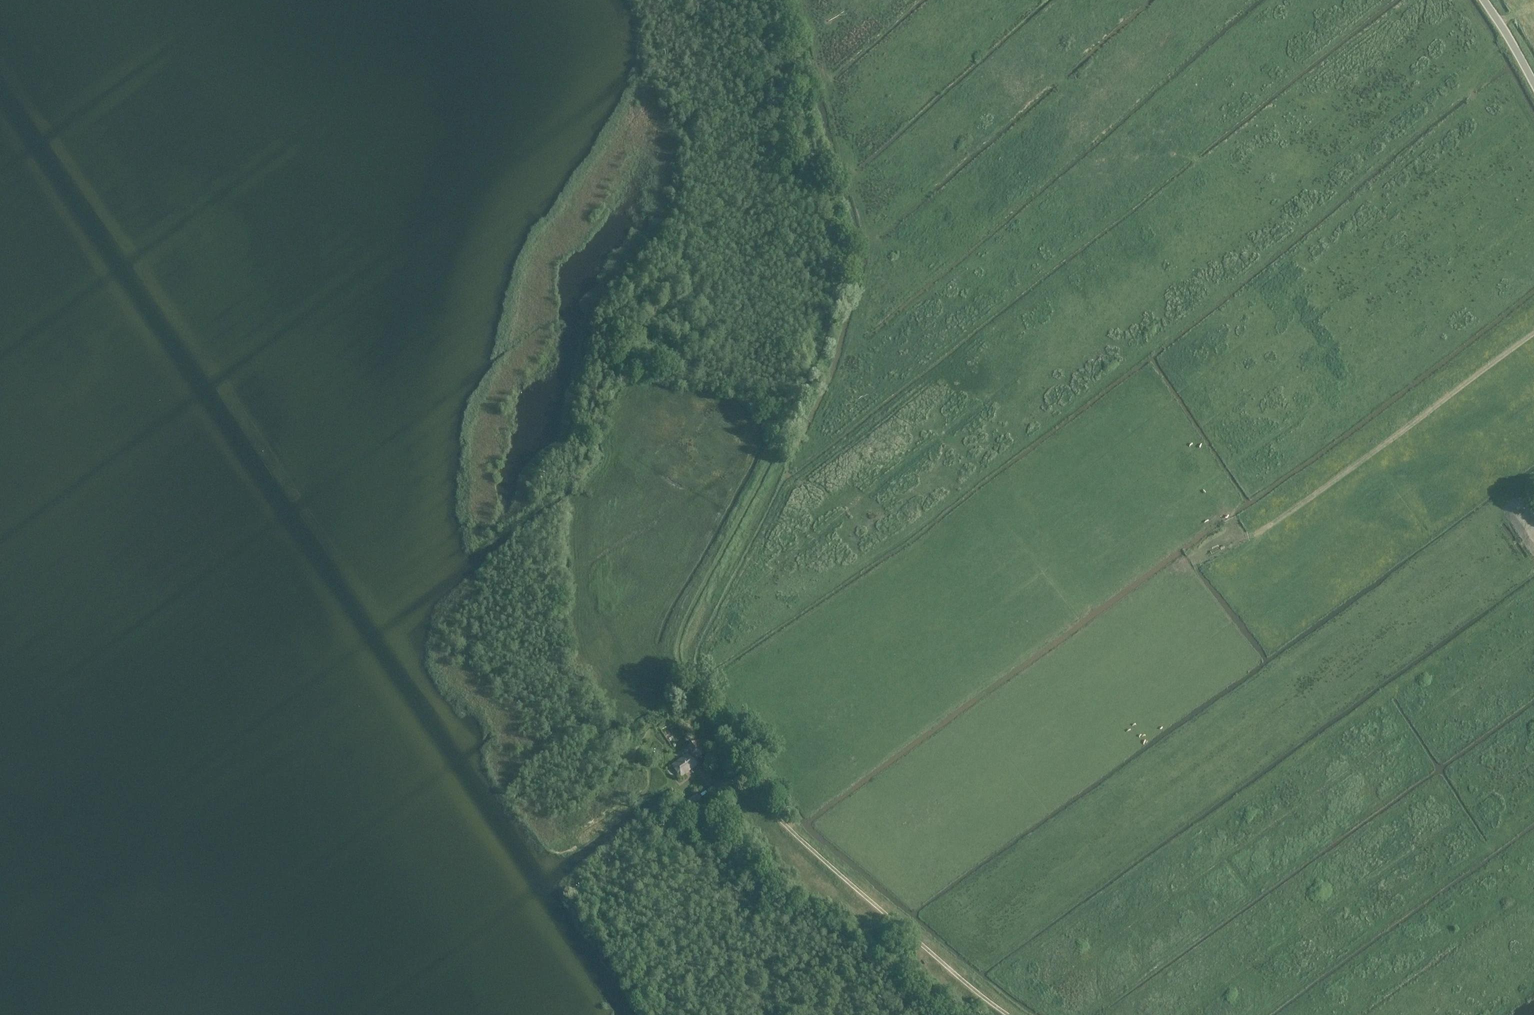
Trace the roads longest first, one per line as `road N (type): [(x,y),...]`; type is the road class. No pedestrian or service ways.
road 1 (track): [(1009,1014),(764,804),(696,698)]
road 2 (track): [(1242,535),(1253,536),(1533,334)]

